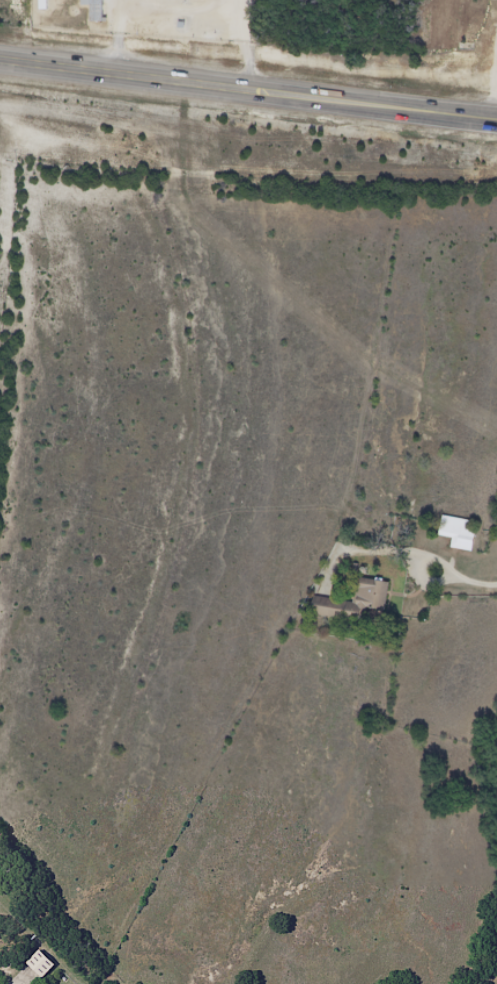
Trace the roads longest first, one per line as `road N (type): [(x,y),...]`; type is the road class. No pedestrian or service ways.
road 1 (primary): [(496,119),(0,61)]

